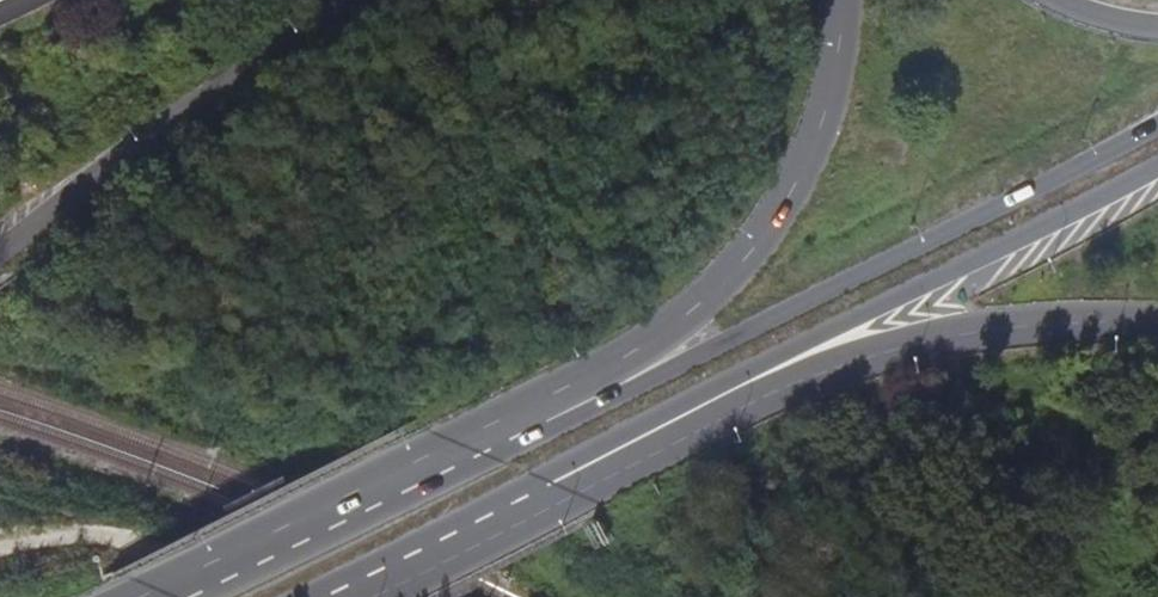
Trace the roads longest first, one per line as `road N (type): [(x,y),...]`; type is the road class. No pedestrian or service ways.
road 1 (primary): [(550,489),(597,447),(1157,166)]
road 2 (primary): [(1157,124),(744,335),(535,418)]
road 3 (primary): [(550,489),(616,474),(784,389),(898,349),(1004,328),(1157,326)]
road 4 (primary): [(837,0),(836,63),(805,157),(748,247),(691,310),(535,418)]
road 5 (primary): [(535,418),(146,596)]
road 6 (unclassified): [(342,0),(0,252)]
road 7 (primary): [(345,596),(550,489)]

